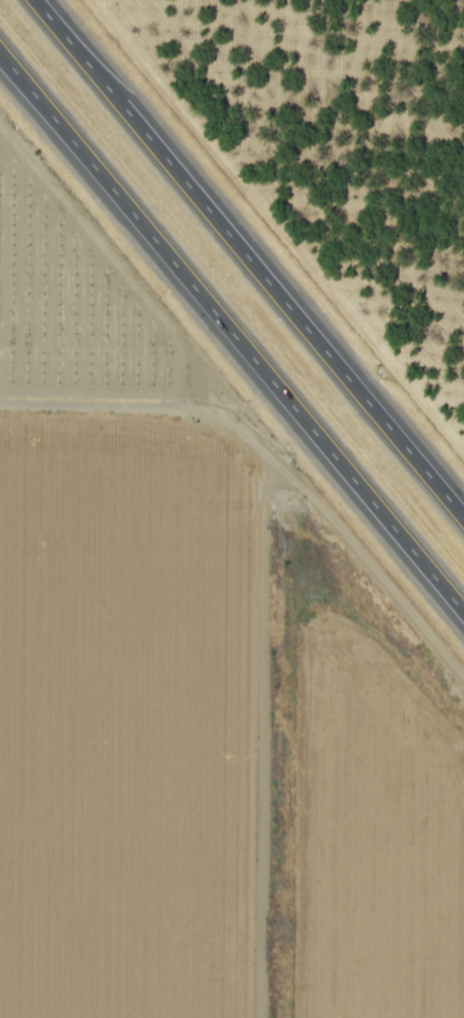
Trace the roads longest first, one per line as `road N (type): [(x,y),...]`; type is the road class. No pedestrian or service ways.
road 1 (motorway): [(0,56),(463,615)]
road 2 (motorway): [(463,520),(34,0)]

